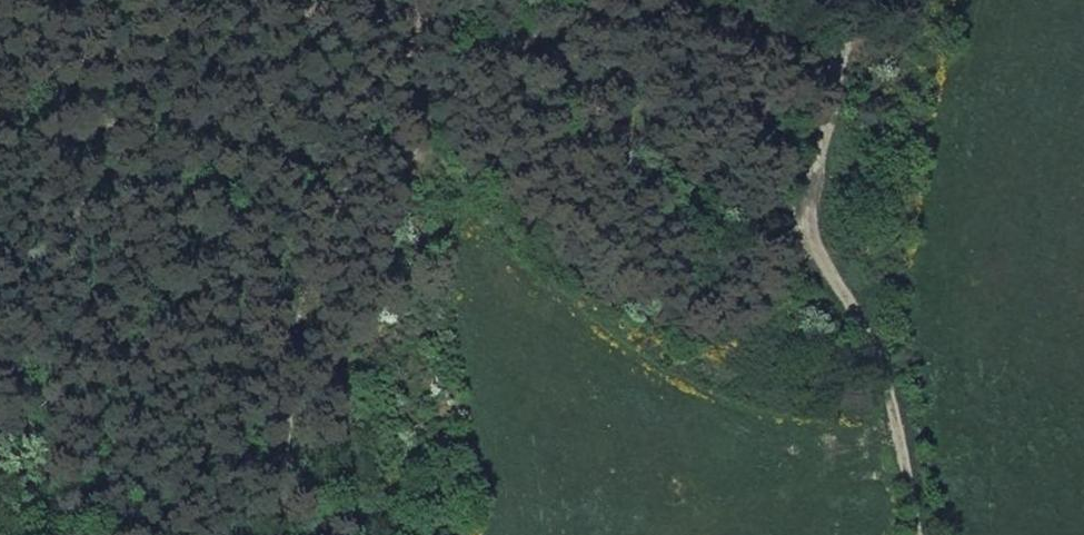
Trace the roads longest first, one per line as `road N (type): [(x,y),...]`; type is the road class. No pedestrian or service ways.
road 1 (track): [(841,270),(705,197),(532,51),(302,0)]
road 2 (track): [(912,534),(891,399),(841,270),(828,152),(853,0)]
road 3 (track): [(416,19),(327,214),(301,304),(271,534)]

